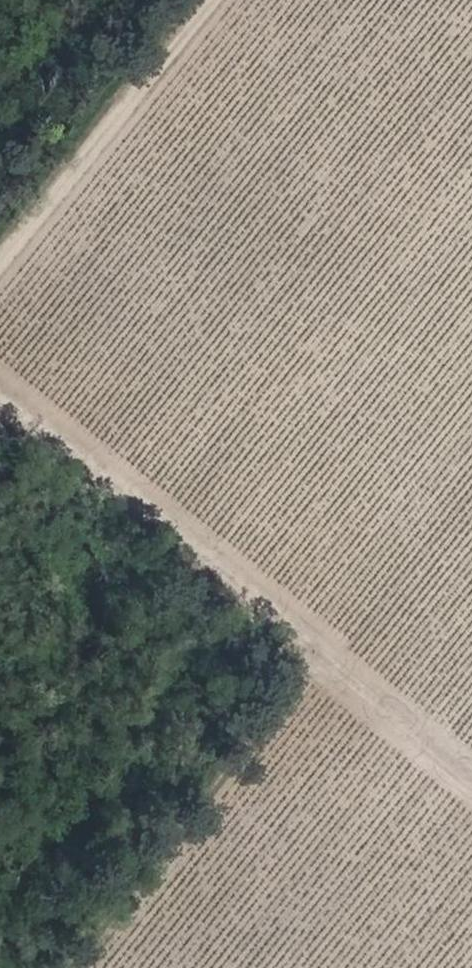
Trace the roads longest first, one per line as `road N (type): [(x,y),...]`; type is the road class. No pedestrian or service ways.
road 1 (track): [(0,403),(471,781)]
road 2 (track): [(321,660),(73,967)]
road 3 (track): [(210,0),(0,270)]

